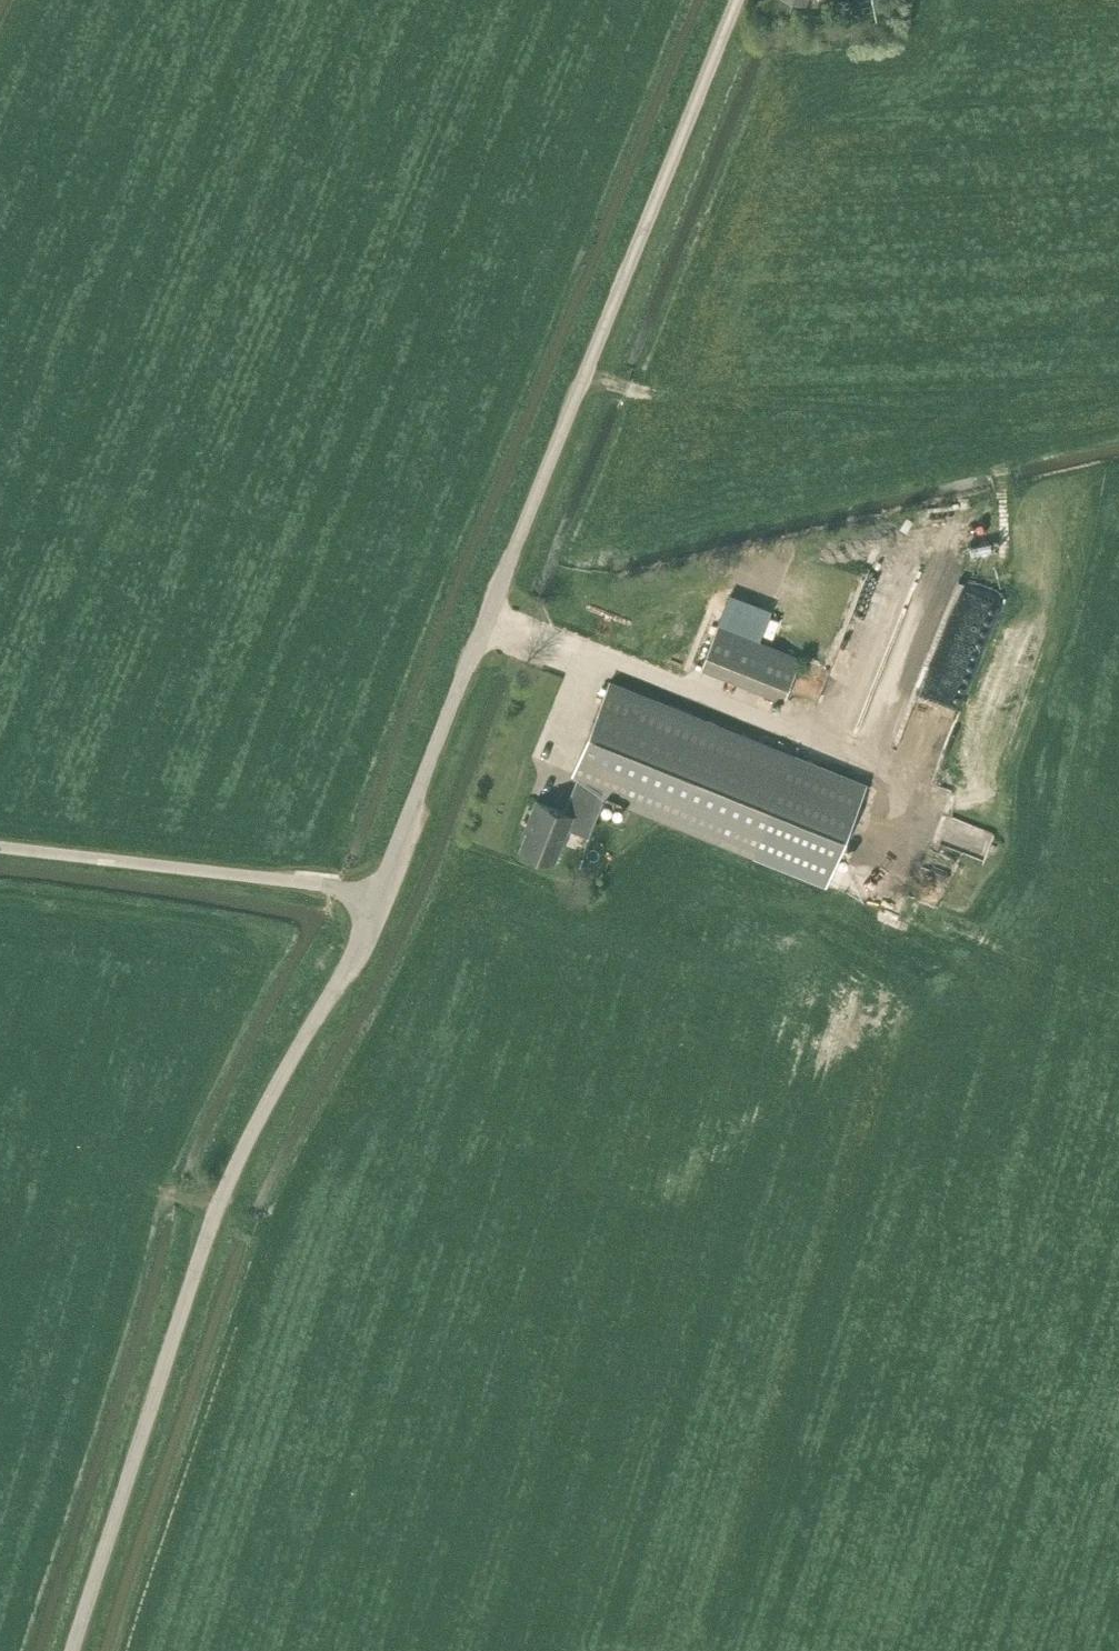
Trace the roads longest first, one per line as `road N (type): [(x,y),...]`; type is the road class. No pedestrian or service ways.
road 1 (unclassified): [(74,1650),(214,1219),(383,895),(424,774),(738,0)]

